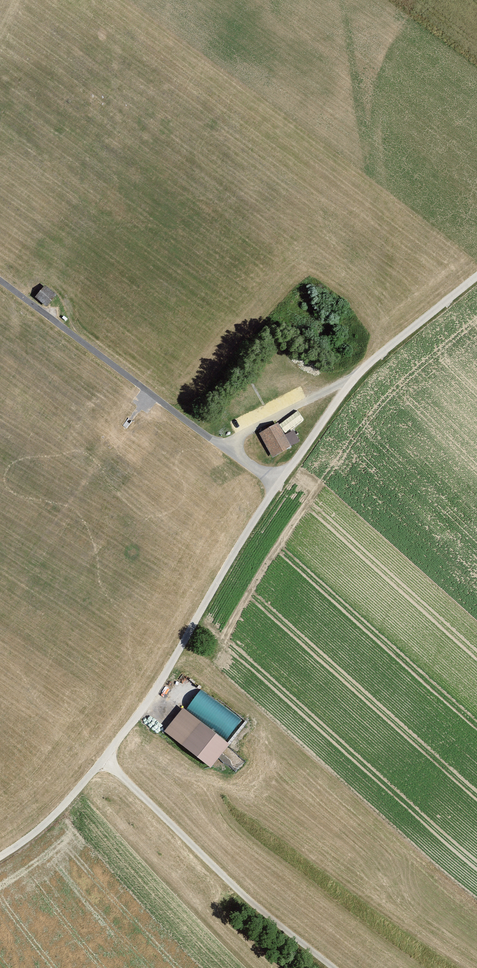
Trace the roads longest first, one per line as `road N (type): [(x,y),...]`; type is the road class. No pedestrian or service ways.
road 1 (track): [(0,857),(107,762),(280,483),(354,381),(476,279)]
road 2 (track): [(107,762),(240,893),(335,967)]
road 3 (track): [(225,449),(0,278)]
road 4 (track): [(354,381),(225,449),(280,483)]

